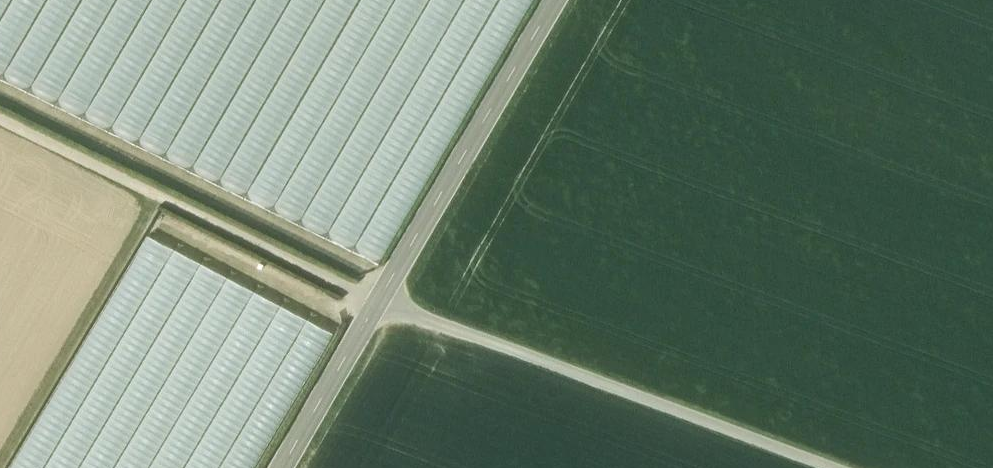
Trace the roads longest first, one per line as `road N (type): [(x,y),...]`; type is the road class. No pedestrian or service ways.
road 1 (residential): [(290,467),(555,0)]
road 2 (track): [(379,303),(825,467)]
road 3 (track): [(379,303),(0,122)]

